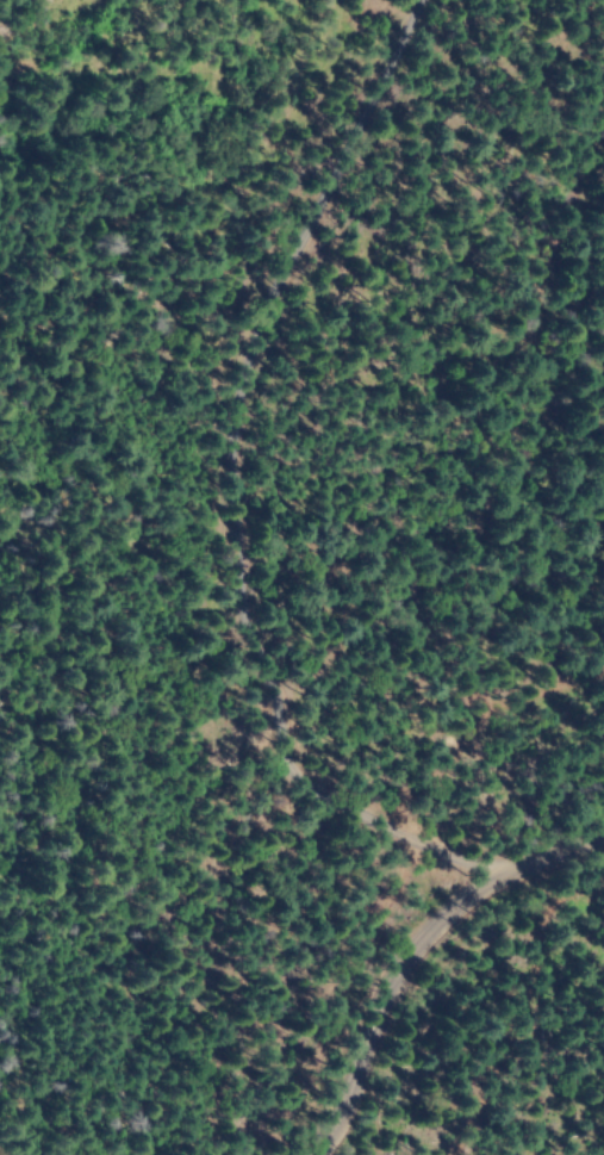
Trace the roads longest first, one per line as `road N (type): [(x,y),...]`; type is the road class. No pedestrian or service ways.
road 1 (track): [(492,884),(466,855),(336,774),(274,687),(231,457),(245,404),(423,0)]
road 2 (residential): [(492,884),(570,0)]
road 3 (residential): [(321,1154),(413,942),(518,864),(603,834)]

